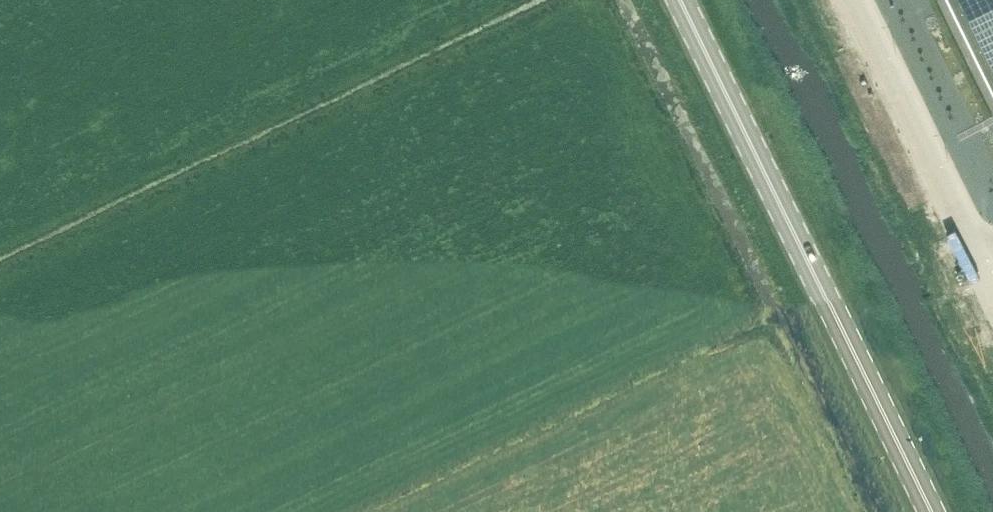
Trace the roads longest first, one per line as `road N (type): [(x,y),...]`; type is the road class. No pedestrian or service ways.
road 1 (secondary): [(930,511),(680,0)]
road 2 (unclassified): [(984,267),(853,0)]

